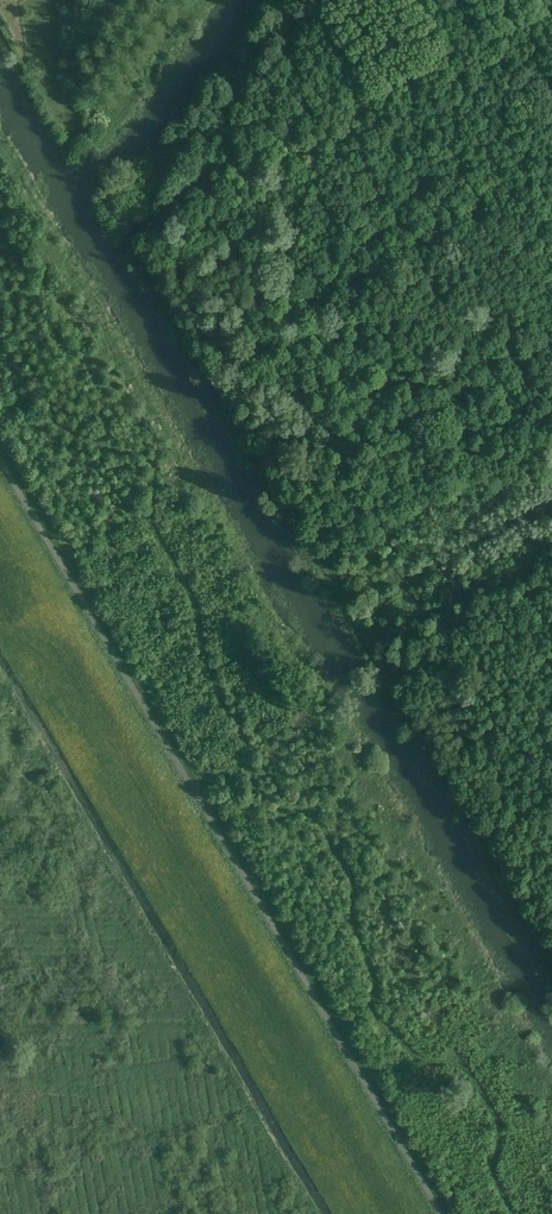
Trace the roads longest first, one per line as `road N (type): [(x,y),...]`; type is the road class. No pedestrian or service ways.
road 1 (track): [(551,960),(127,236)]

